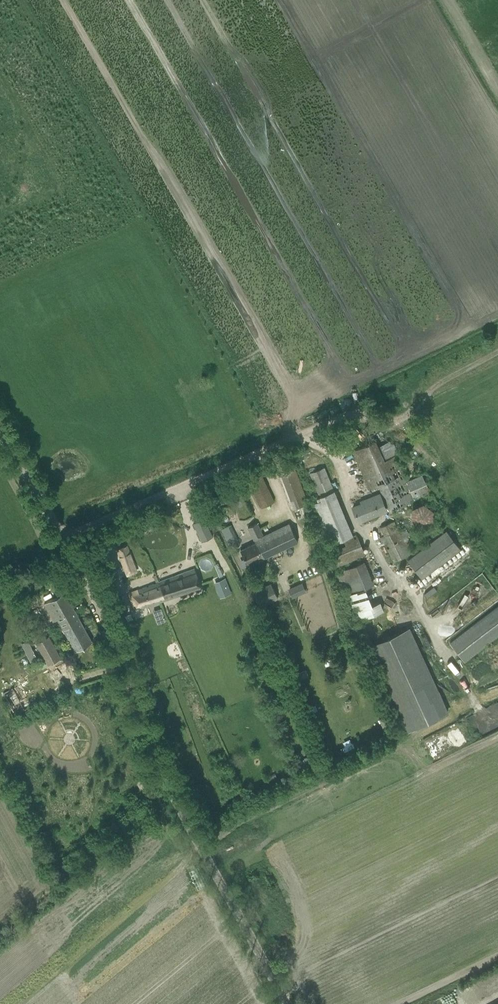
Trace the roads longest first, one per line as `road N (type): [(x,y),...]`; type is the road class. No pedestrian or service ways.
road 1 (unclassified): [(286,1003),(159,769),(119,651),(61,538)]
road 2 (residential): [(61,538),(338,418),(363,417),(415,445)]
road 3 (unclassified): [(61,538),(0,432)]

